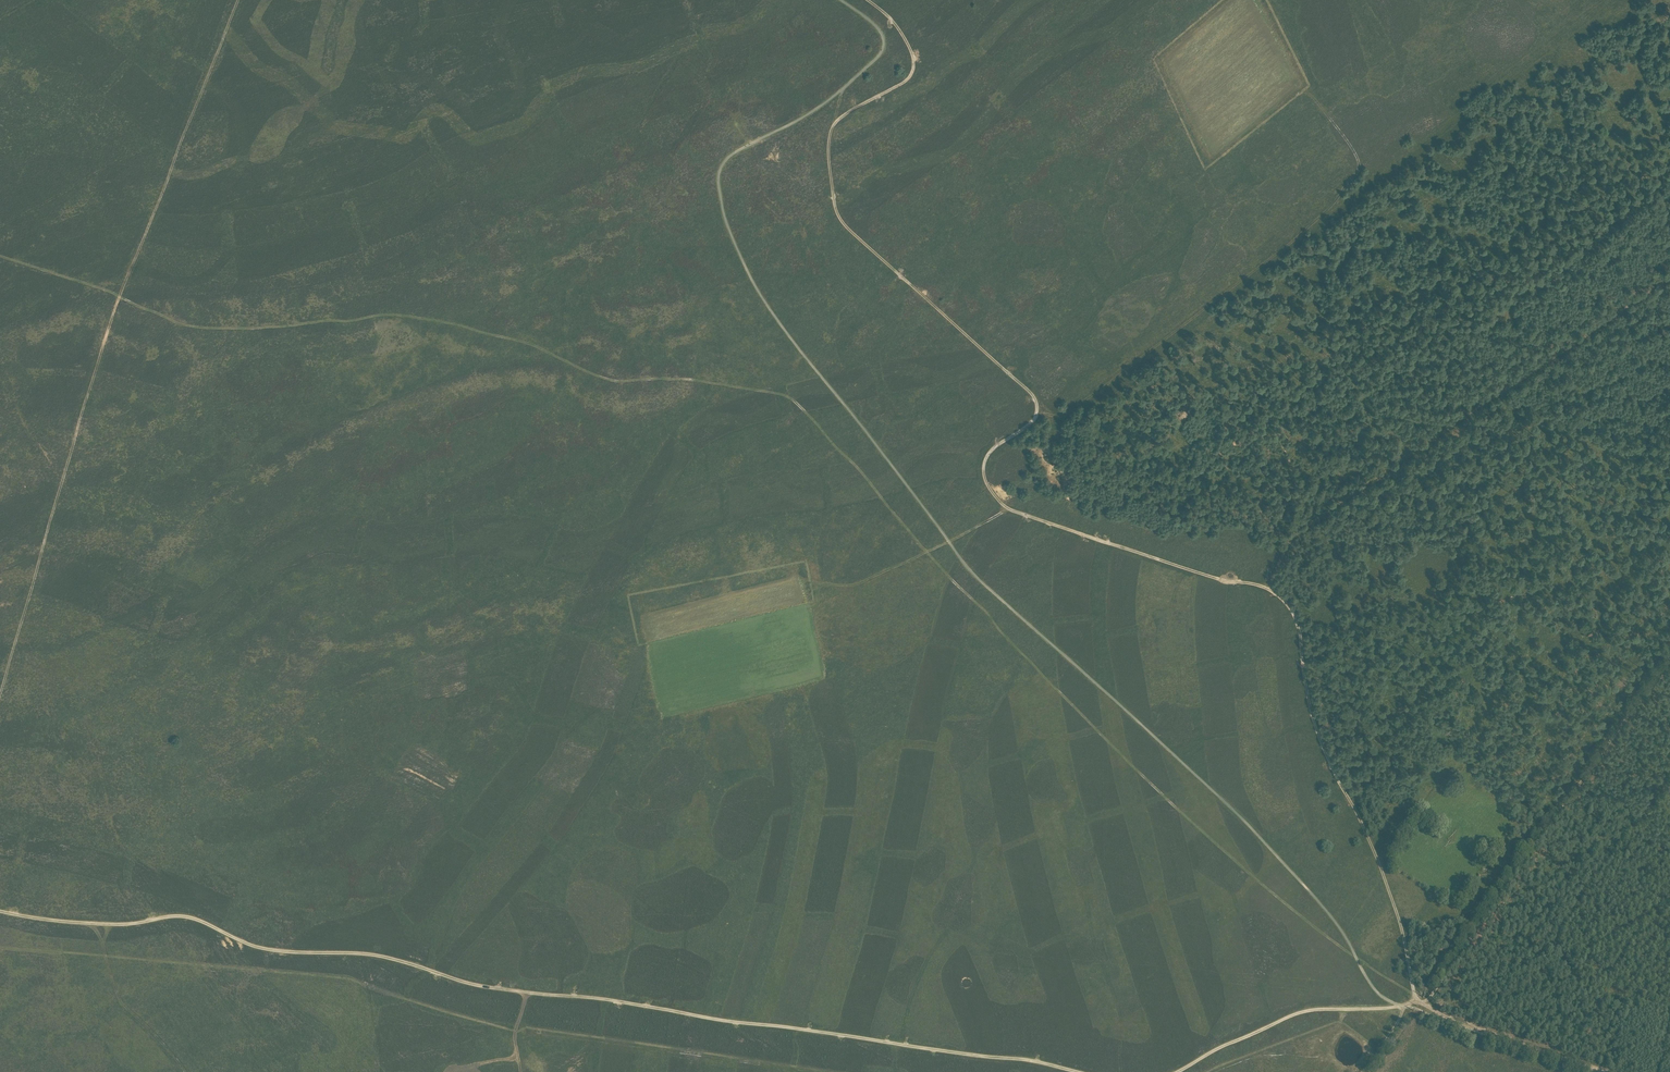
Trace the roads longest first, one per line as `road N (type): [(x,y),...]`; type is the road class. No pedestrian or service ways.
road 1 (track): [(1625,1071),(1426,1002),(1290,908),(1045,679),(788,397),(689,379),(614,381),(531,345),(397,315),(195,327),(0,256)]
road 2 (track): [(1407,1006),(1413,995),(1396,912),(1324,745),(1296,615),(1270,588),(1224,580),(999,503),(983,464),(996,445),(1031,427),(1035,399),(838,217),(828,156),(836,121),(914,69),(901,31),(868,0)]
road 3 (track): [(1082,1071),(474,985),(367,956),(278,952),(182,915),(112,925),(0,910)]
road 4 (track): [(0,691),(105,337),(238,0)]
road 5 (track): [(1270,588),(1298,531),(1669,279)]
road 6 (track): [(1038,409),(1067,413),(1333,205),(1358,160),(1304,90)]
road 7 (track): [(1422,1009),(1669,669)]
road 8 (track): [(1407,1006),(1288,1016),(1177,1071)]
road 9 (track): [(794,579),(862,582),(1008,508)]

